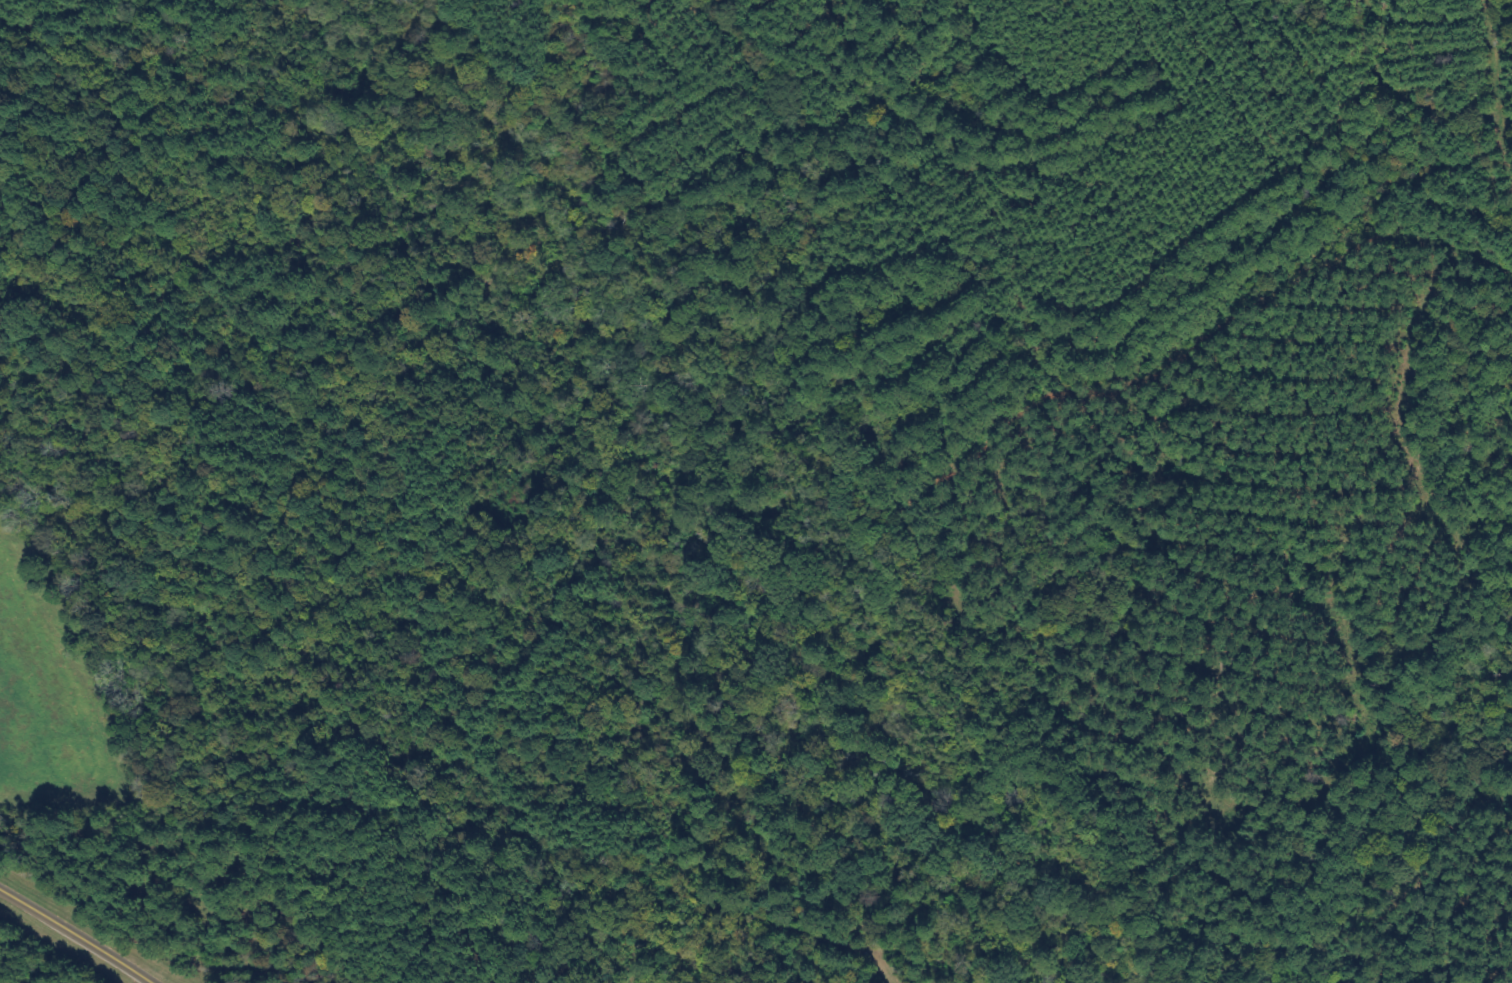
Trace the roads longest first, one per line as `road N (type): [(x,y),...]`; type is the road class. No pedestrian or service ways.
road 1 (tertiary): [(0,896),(140,982)]

